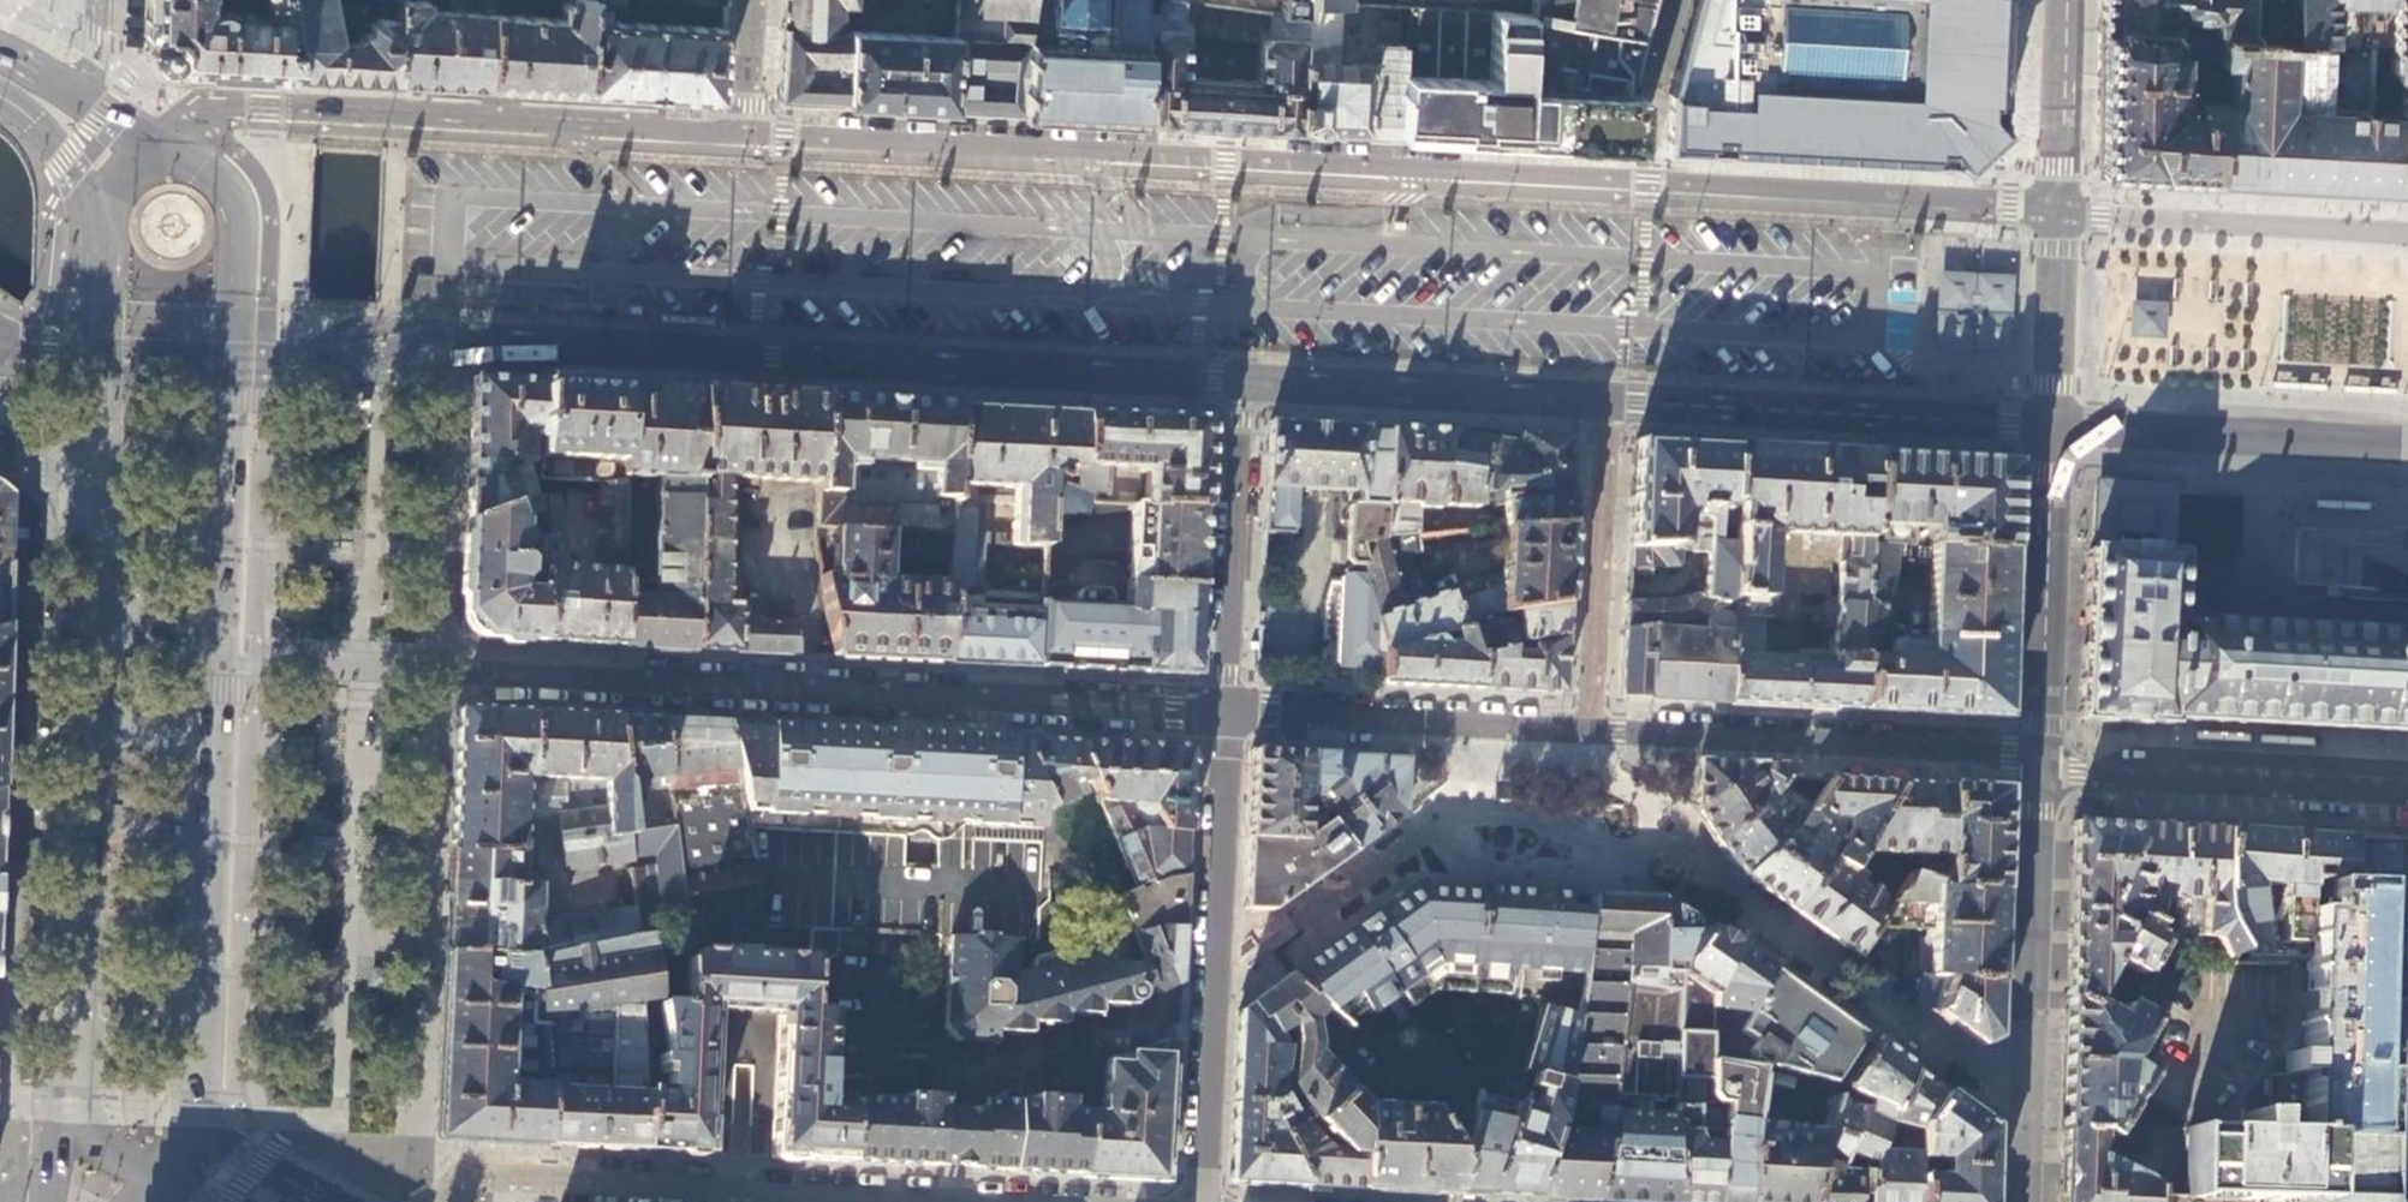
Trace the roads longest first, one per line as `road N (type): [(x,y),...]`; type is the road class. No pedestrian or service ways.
road 1 (residential): [(2059,209),(745,138)]
road 2 (residential): [(386,362),(503,342),(1245,380)]
road 3 (residential): [(460,670),(1225,711)]
road 4 (primary): [(226,657),(248,218),(235,186),(218,171),(157,137)]
road 5 (residential): [(933,1201),(480,1178),(436,1201)]
road 6 (residential): [(1225,711),(1207,1201)]
road 7 (residential): [(745,138),(283,113)]
road 8 (primary): [(212,1082),(174,1022),(181,778),(175,750),(139,724),(111,728),(82,760)]
road 9 (residential): [(1596,401),(2052,429)]
road 10 (residential): [(2041,755),(1589,730)]
road 11 (residential): [(2041,755),(2026,1201)]
road 12 (primary): [(212,1082),(226,657)]
road 13 (primary): [(77,838),(114,896),(110,1125),(141,1159),(170,1172)]
road 14 (residential): [(2407,791),(2089,773),(2041,755)]
road 15 (residential): [(1589,730),(1225,711)]
road 16 (primary): [(77,838),(58,1201)]
road 17 (residential): [(2052,429),(2407,445)]
road 18 (residential): [(1245,380),(1596,401)]
road 19 (residential): [(2407,232),(2059,209)]
road 20 (residential): [(1596,401),(1607,418),(1589,730)]
road 21 (residential): [(1225,711),(1245,380)]
road 22 (residential): [(2052,429),(2041,755)]
road 23 (primary): [(93,475),(82,760)]
road 24 (primary): [(107,205),(93,475)]
road 25 (primary): [(93,475),(132,632),(167,653),(226,657)]
road 26 (residential): [(226,657),(460,670)]
road 27 (residential): [(2052,429),(2059,209)]
road 28 (residential): [(964,1071),(1015,1072),(1164,1010)]
road 29 (residential): [(2066,0),(2059,209)]
road 30 (primary): [(0,93),(98,181),(107,205)]
road 31 (primary): [(342,1201),(213,1126)]
road 32 (residential): [(756,0),(745,138)]
road 33 (residential): [(283,113),(201,108),(157,137)]
road 34 (residential): [(958,1201),(964,1071)]

